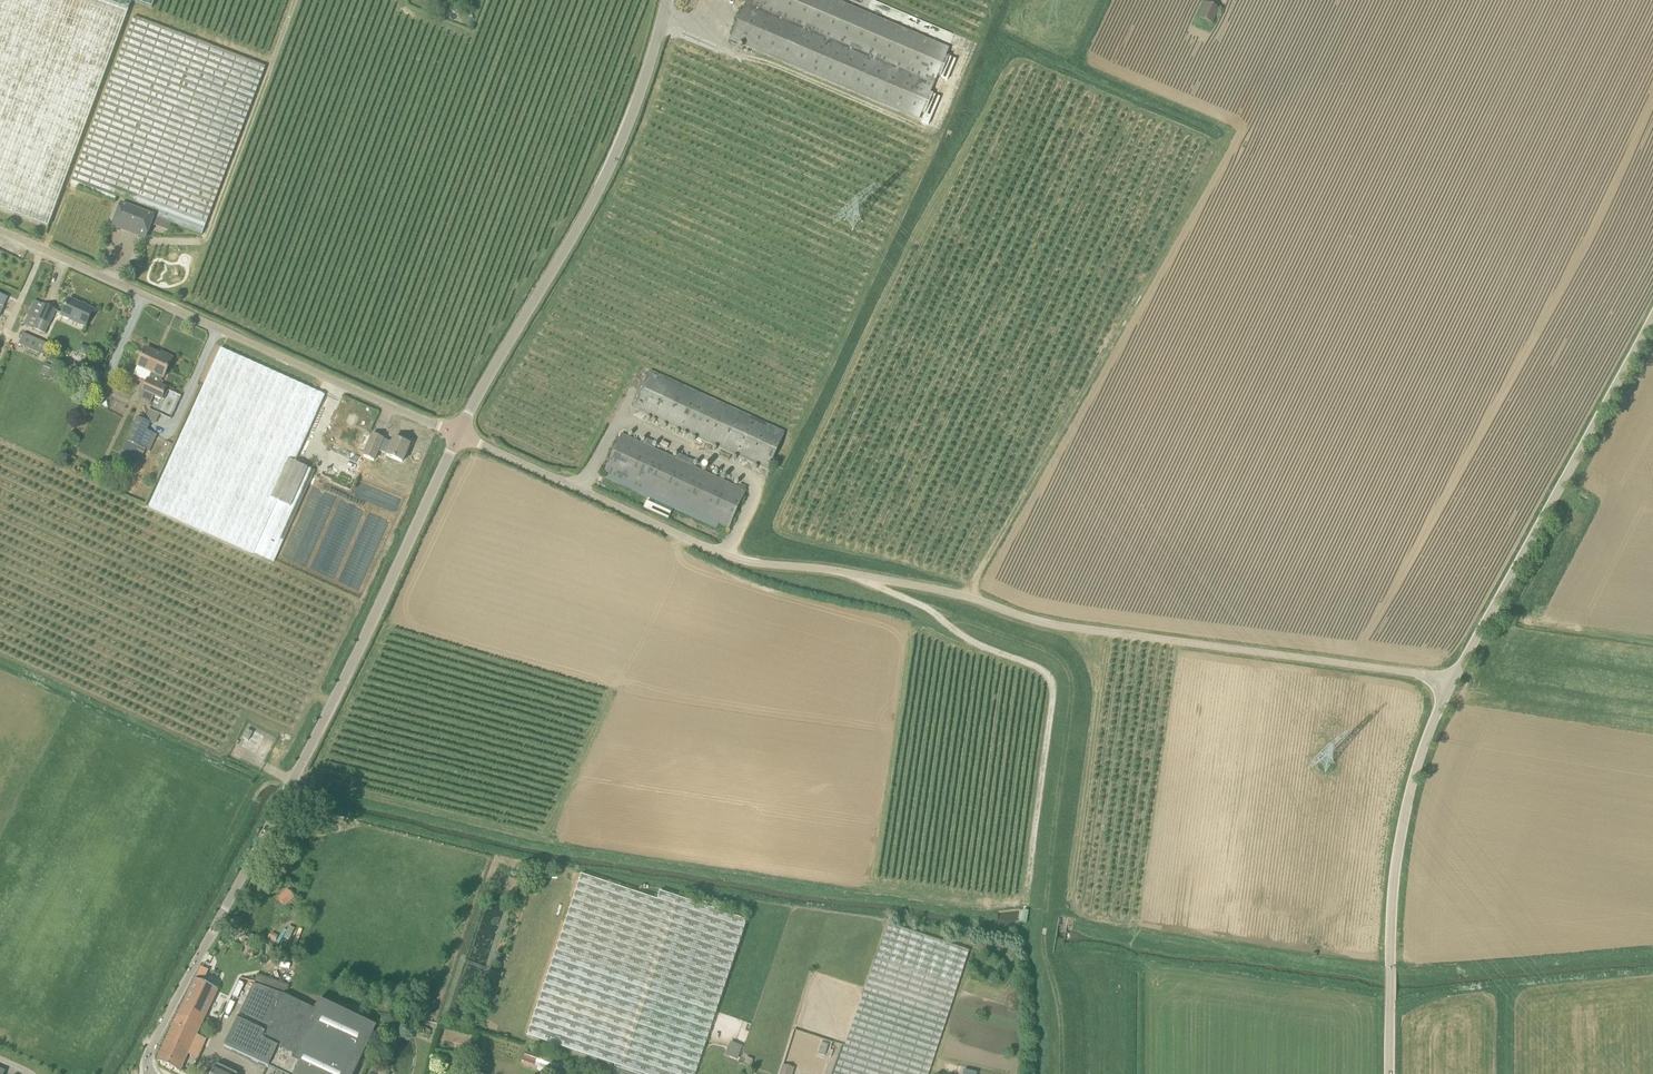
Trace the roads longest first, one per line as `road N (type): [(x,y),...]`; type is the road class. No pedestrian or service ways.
road 1 (unclassified): [(1449,686),(1425,675),(1061,627),(970,597),(726,555)]
road 2 (unclassified): [(148,1073),(159,1032),(293,782),(457,436)]
road 3 (track): [(1225,148),(970,597)]
road 4 (unclassified): [(457,436),(0,231)]
road 5 (unclassified): [(457,436),(626,135),(666,0)]
road 6 (unclassified): [(726,555),(924,150)]
road 7 (unclassified): [(1449,686),(1652,314)]
road 8 (unclassified): [(1389,1073),(1392,891),(1408,799),(1449,686)]
road 9 (unclassified): [(726,555),(457,436)]
road 10 (track): [(1490,616),(1652,641)]

